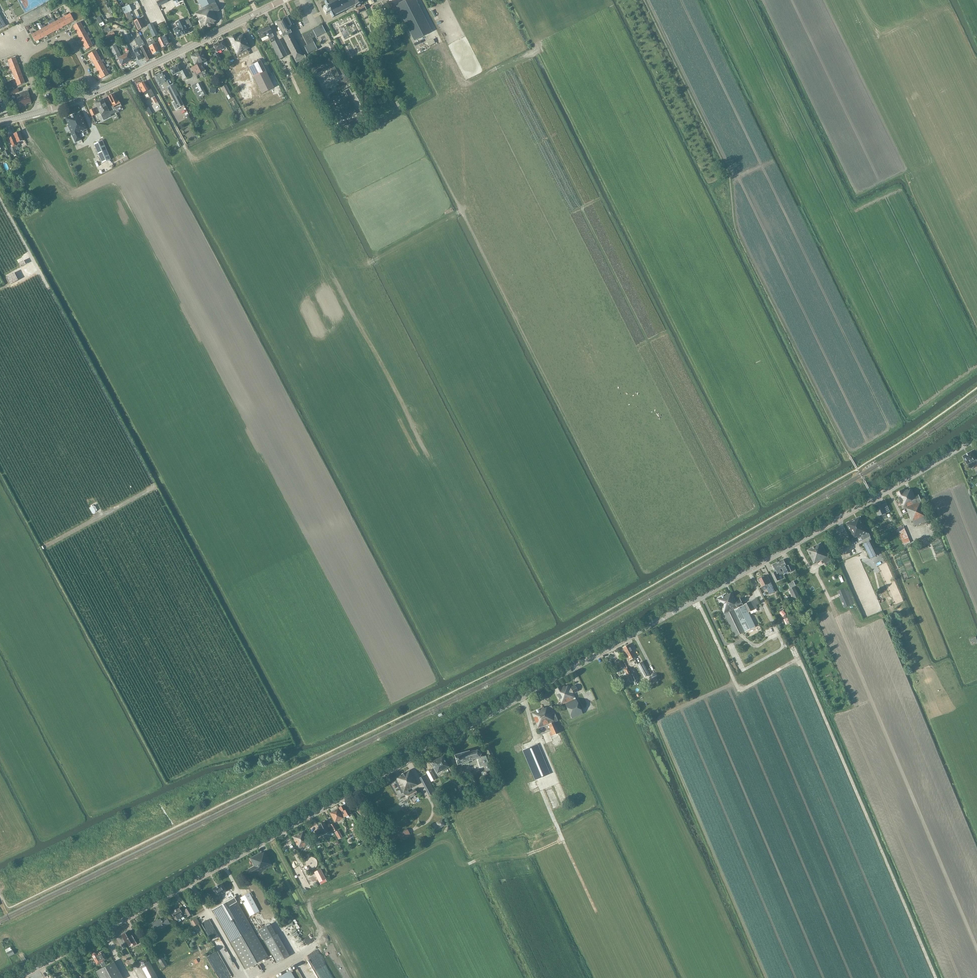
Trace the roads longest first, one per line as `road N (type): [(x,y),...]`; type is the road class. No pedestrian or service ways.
road 1 (tertiary): [(191,883),(976,437)]
road 2 (track): [(937,977),(802,664),(738,688),(697,599)]
road 3 (tertiary): [(97,92),(286,0)]
road 4 (tertiary): [(22,977),(191,883)]
road 5 (residential): [(89,80),(71,41),(61,38),(24,58),(36,99)]

